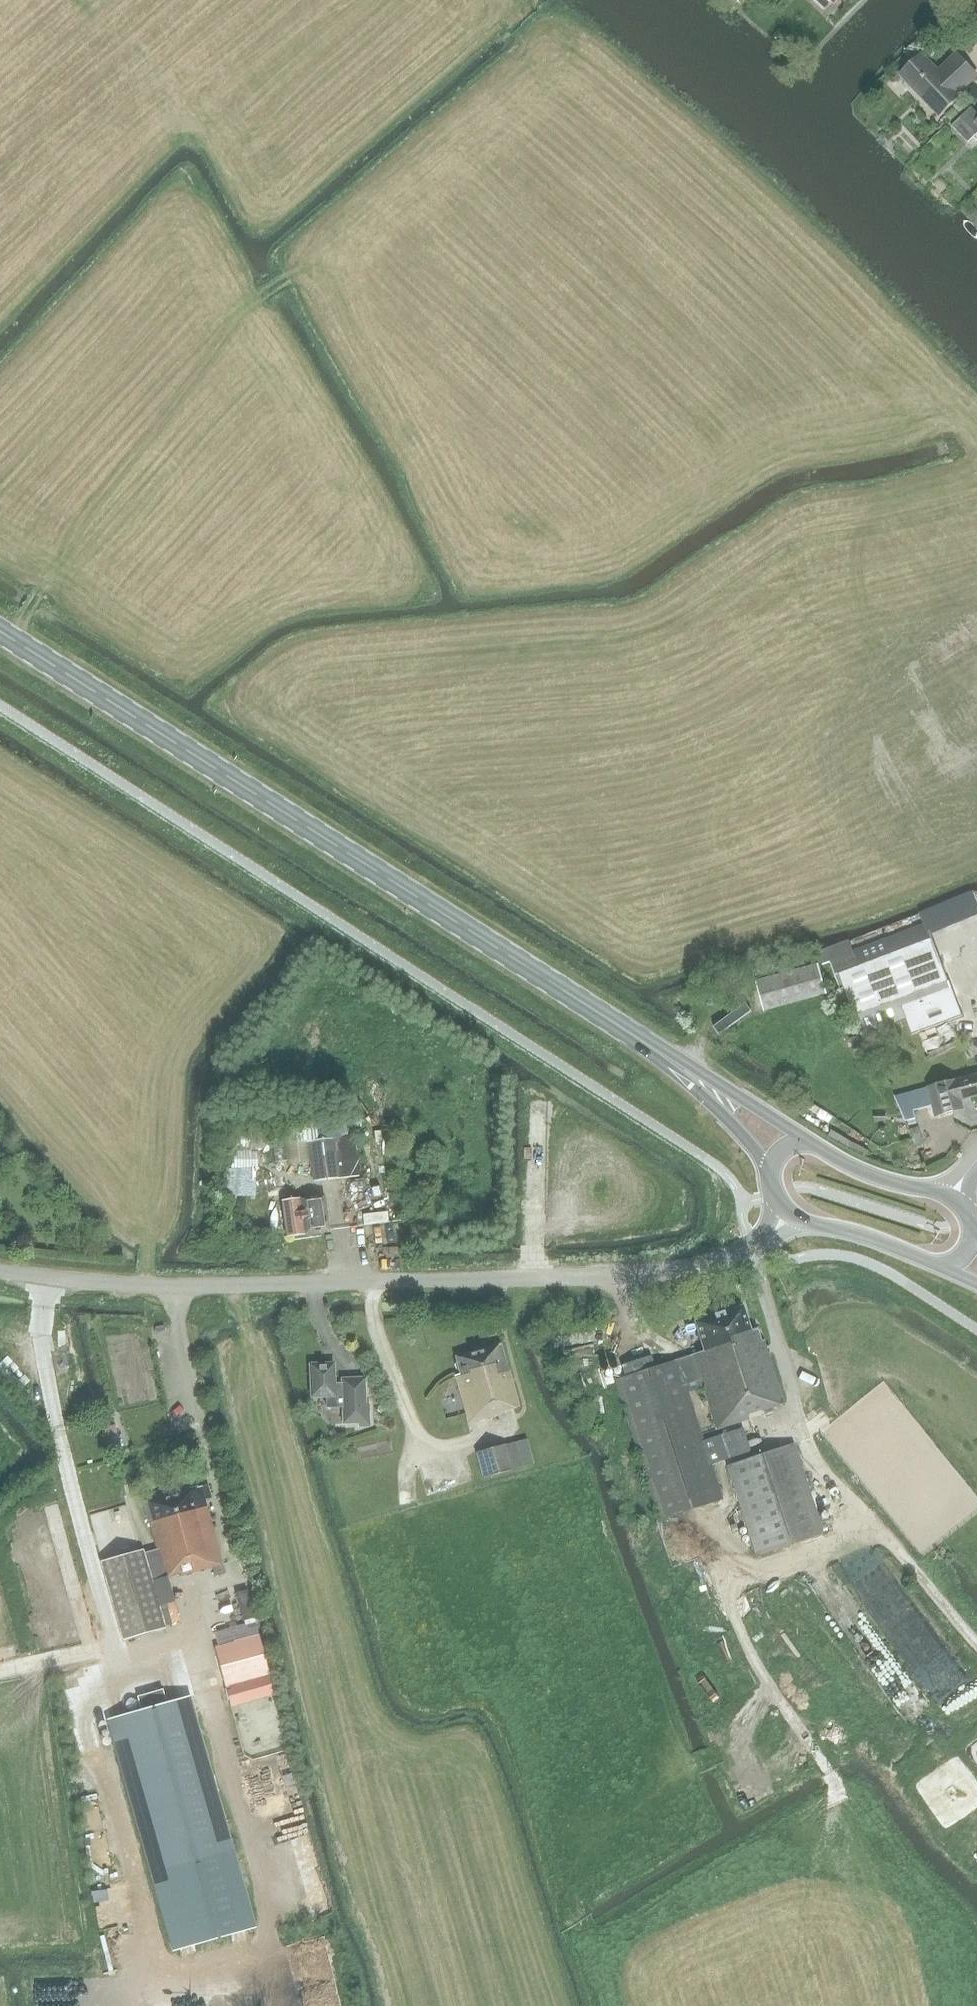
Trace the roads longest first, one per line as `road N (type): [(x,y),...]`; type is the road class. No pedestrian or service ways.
road 1 (primary): [(666,1057),(0,631)]
road 2 (tertiary): [(0,1272),(177,1284),(608,1275),(759,1247)]
road 3 (track): [(868,1520),(727,1580),(752,1654),(826,1766)]
road 4 (track): [(801,1431),(812,1455),(976,1642)]
road 5 (primary): [(816,1148),(666,1057)]
road 6 (primary): [(666,1057),(771,1171)]
road 7 (primary): [(803,1220),(933,1263)]
road 8 (primary): [(932,1190),(872,1176),(816,1148)]

